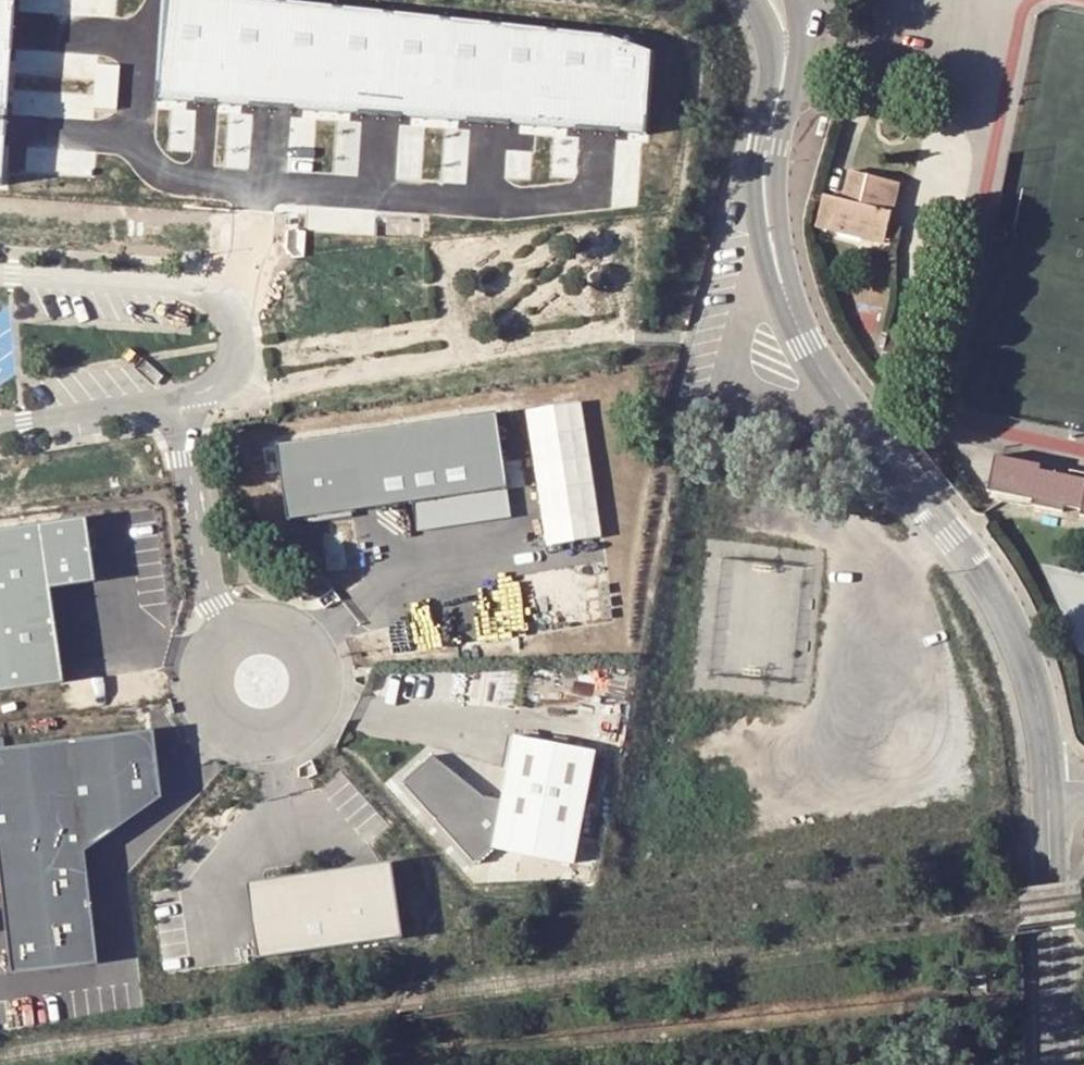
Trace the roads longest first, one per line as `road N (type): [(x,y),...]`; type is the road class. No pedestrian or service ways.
road 1 (tertiary): [(771,236),(809,347),(1000,605),(1040,705),(1047,781)]
road 2 (unclassified): [(180,404),(227,377),(238,348),(235,321),(219,302),(176,285),(0,271)]
road 3 (unclassified): [(263,682),(213,601),(180,404)]
road 4 (tertiary): [(1047,781),(1054,1064)]
road 5 (tertiary): [(751,0),(773,58),(758,142),(771,236)]
road 6 (tertiary): [(771,236),(807,31),(802,0)]
road 7 (unclassified): [(0,432),(180,404)]

